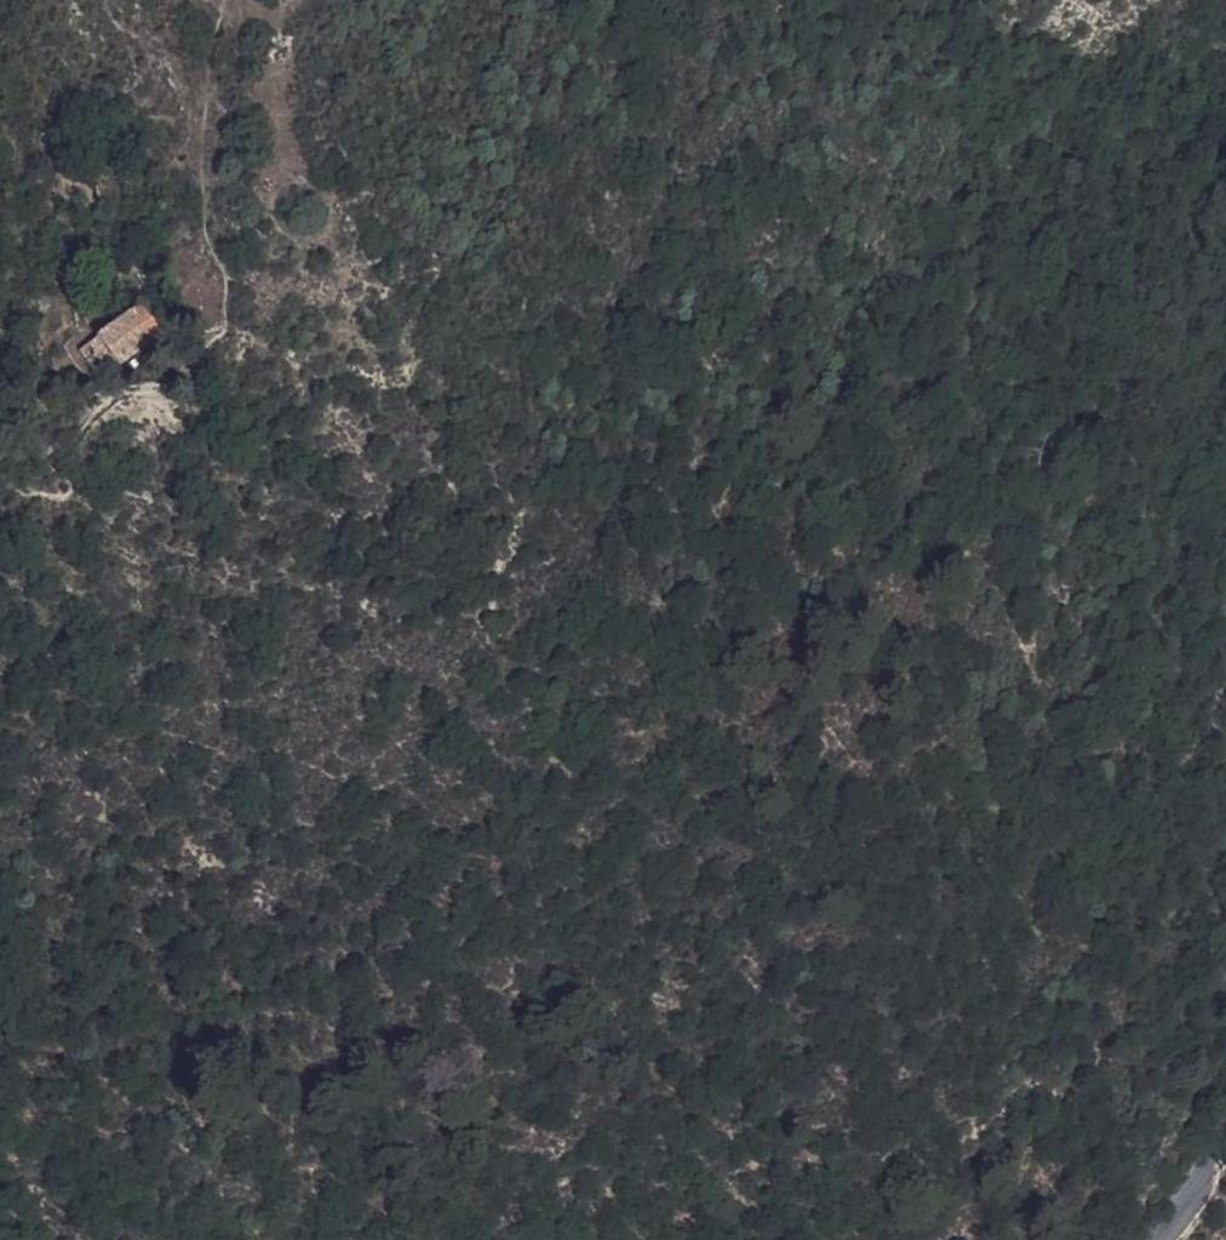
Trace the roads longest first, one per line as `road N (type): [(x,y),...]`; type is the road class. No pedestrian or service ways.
road 1 (unclassified): [(1225,1126),(1155,1239)]

